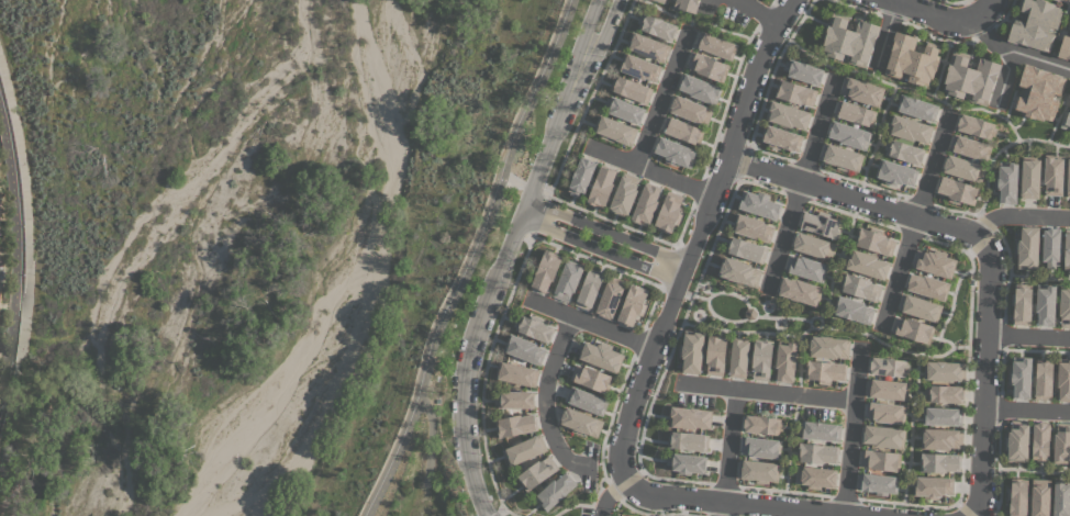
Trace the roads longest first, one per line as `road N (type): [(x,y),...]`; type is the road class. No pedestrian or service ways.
road 1 (residential): [(969,515),(978,509),(992,268),(974,242),(729,161)]
road 2 (residential): [(605,0),(467,362),(462,423),(481,508)]
road 3 (residential): [(792,0),(658,347),(626,468)]
road 4 (residential): [(626,468),(640,492),(856,515)]
road 5 (residential): [(854,402),(677,382)]
road 6 (residential): [(571,315),(549,370),(546,417),(568,461),(586,470)]
road 7 (residential): [(689,262),(527,201)]
road 8 (residential): [(521,218),(681,284)]
road 9 (residential): [(845,515),(857,350)]
road 10 (residential): [(658,347),(531,300)]

